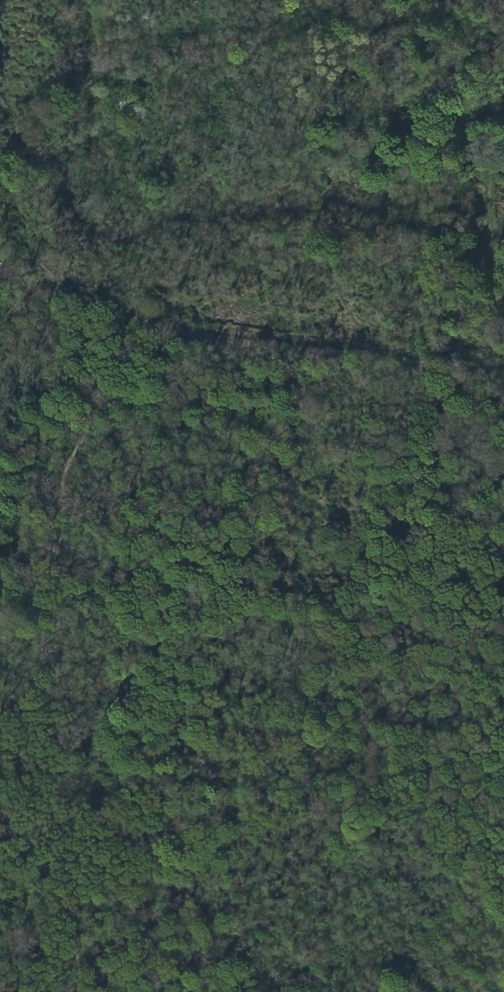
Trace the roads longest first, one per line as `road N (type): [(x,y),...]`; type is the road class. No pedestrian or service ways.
road 1 (track): [(503,382),(221,331),(0,270)]
road 2 (track): [(503,290),(493,278),(490,138)]

